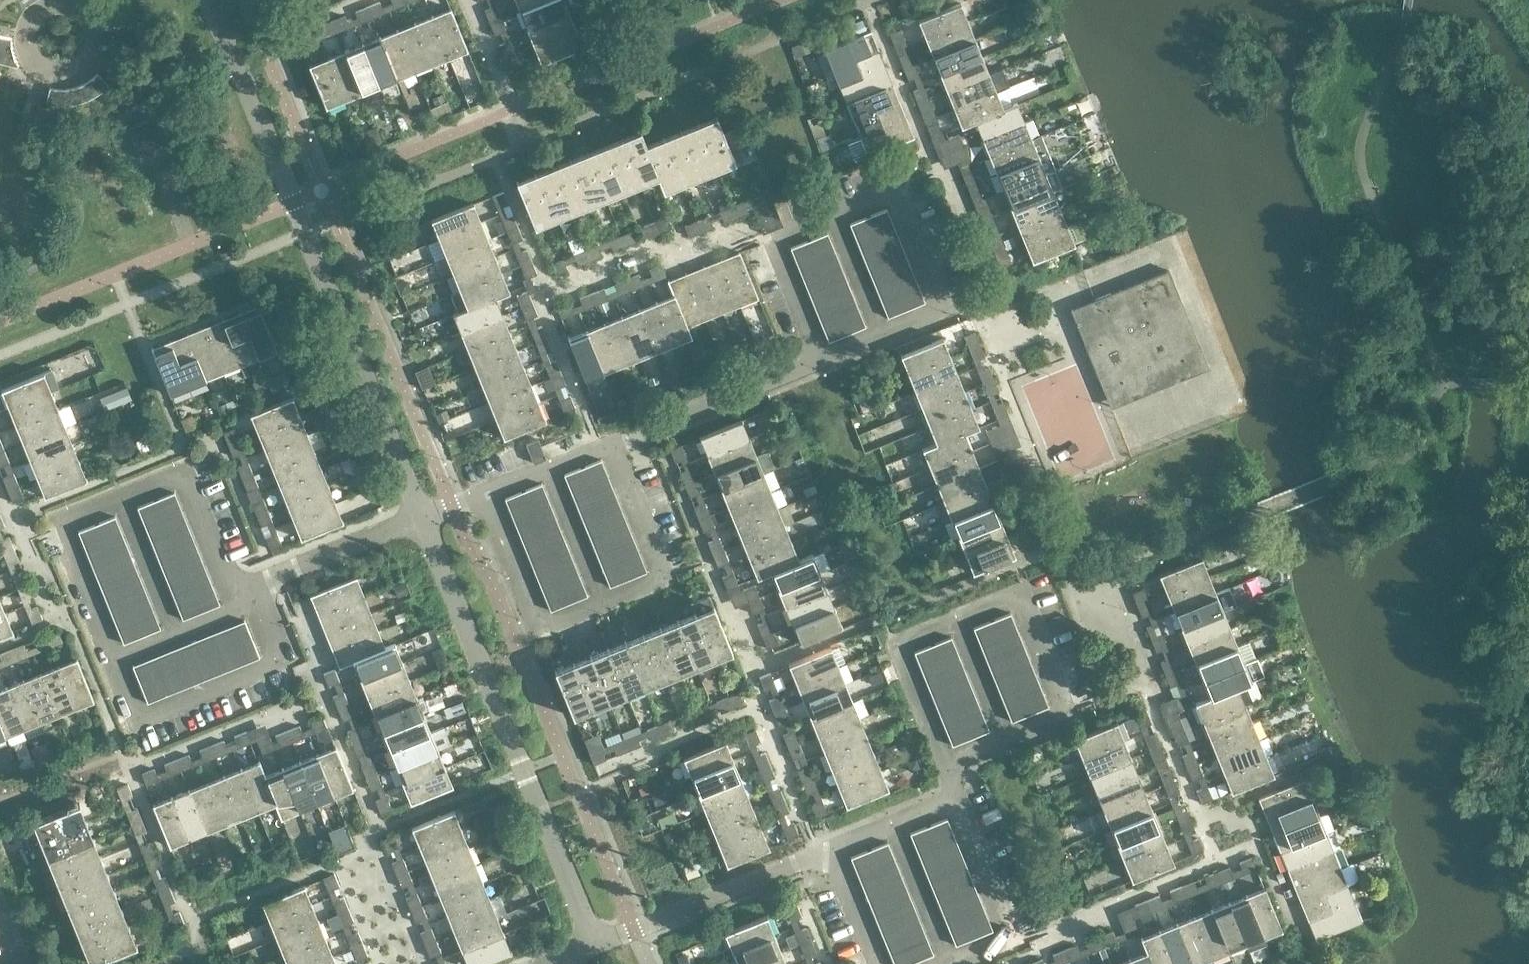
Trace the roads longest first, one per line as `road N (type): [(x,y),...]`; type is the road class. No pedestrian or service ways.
road 1 (residential): [(947,311),(421,520)]
road 2 (residential): [(209,0),(421,520)]
road 3 (residential): [(421,520),(596,944)]
road 4 (residential): [(596,944),(957,797)]
road 5 (residential): [(421,520),(248,586)]
road 6 (residential): [(36,63),(69,70),(93,45),(92,22),(65,0)]

